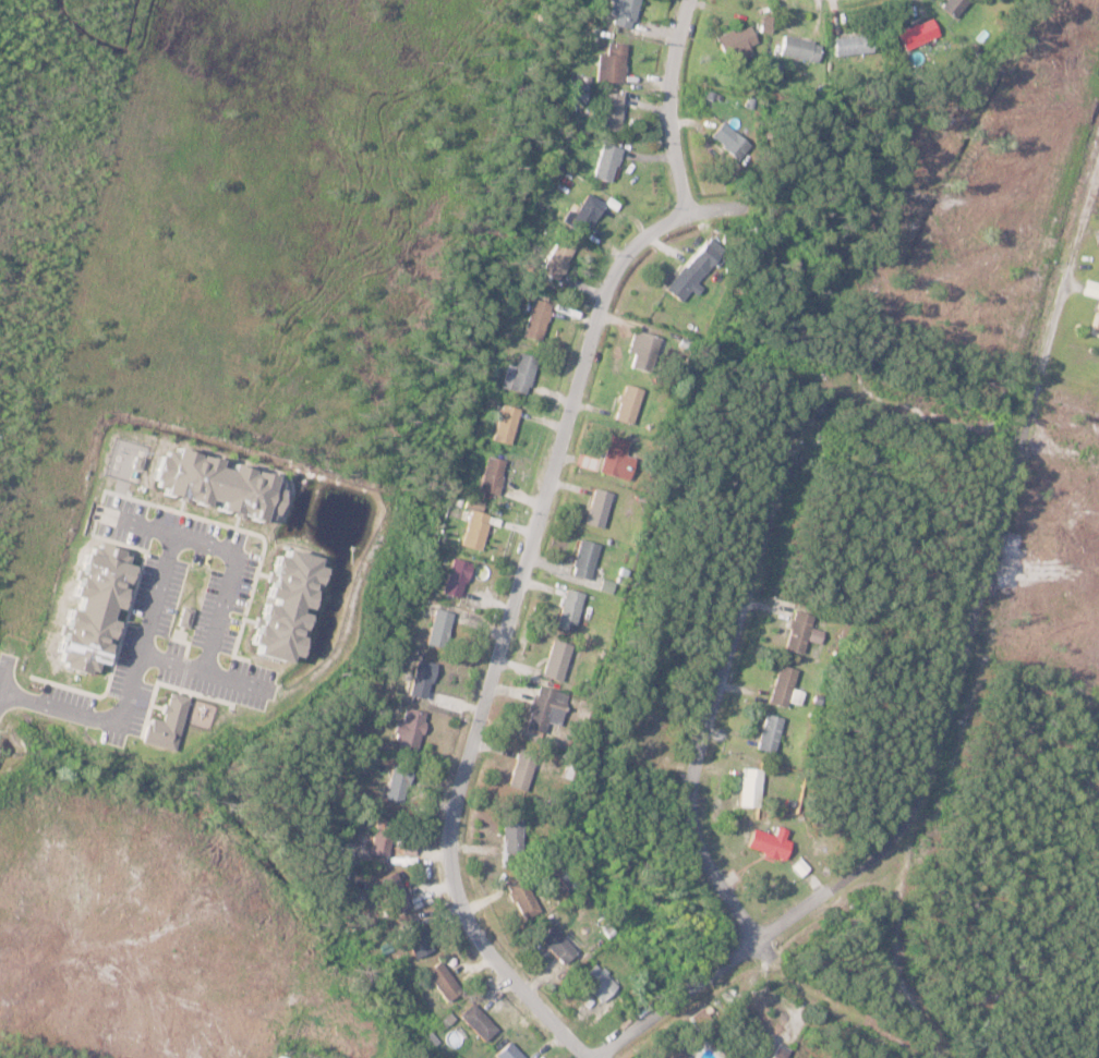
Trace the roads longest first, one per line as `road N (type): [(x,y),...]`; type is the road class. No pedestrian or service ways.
road 1 (residential): [(586,1057),(486,956),(466,919),(447,840),(454,798),(614,270),(688,208),(750,203)]
road 2 (residential): [(759,935),(709,869),(688,802),(781,477),(816,454),(841,451),(1000,498)]
road 3 (residential): [(599,1057),(899,835)]
road 4 (residential): [(688,208),(669,111),(671,62),(687,0)]

